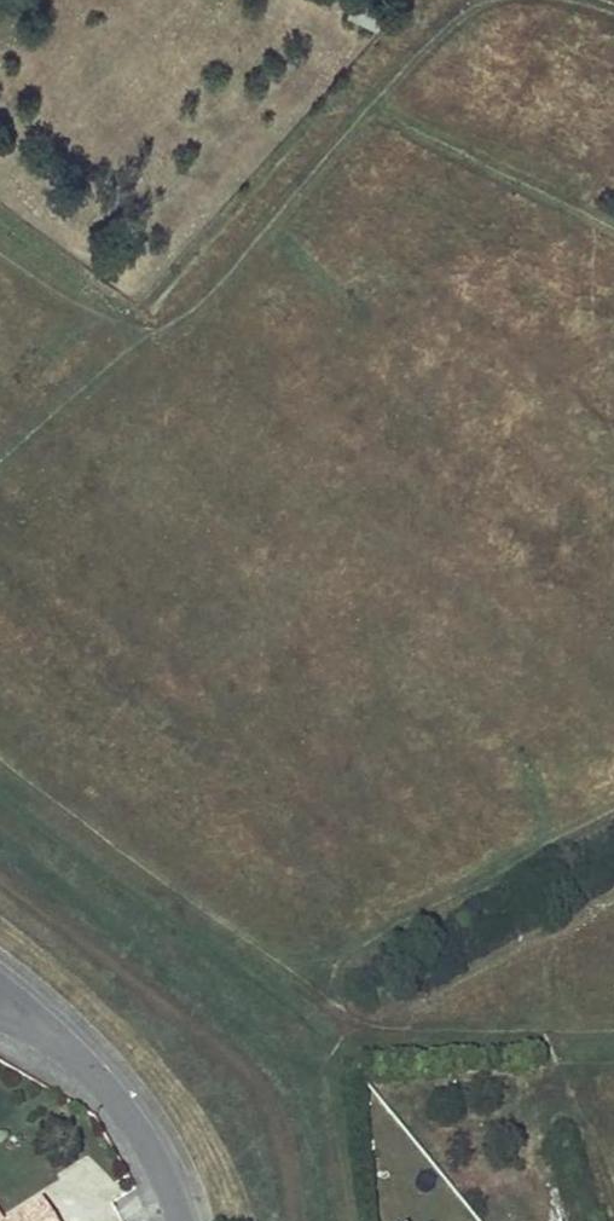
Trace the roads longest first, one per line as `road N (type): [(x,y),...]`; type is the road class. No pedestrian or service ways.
road 1 (residential): [(47,1030),(140,1130),(180,1220)]

